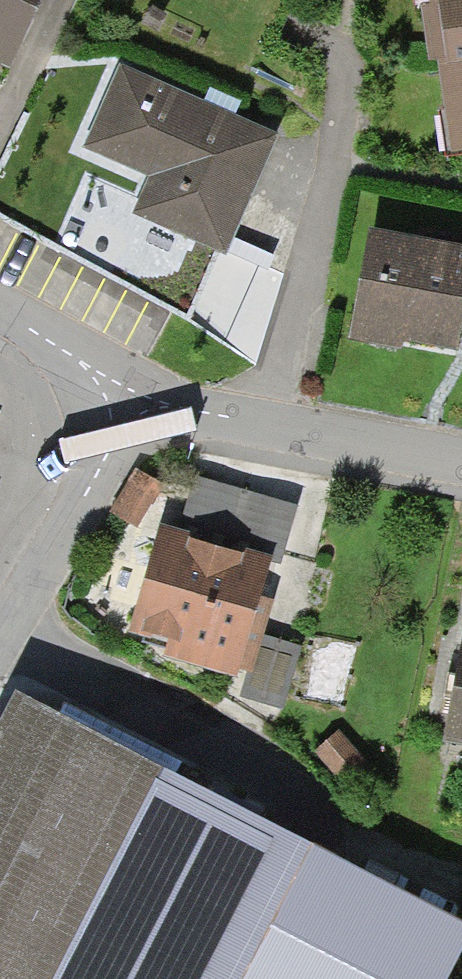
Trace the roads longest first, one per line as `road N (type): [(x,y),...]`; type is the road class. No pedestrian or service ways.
road 1 (residential): [(461,467),(271,428),(139,391)]
road 2 (residential): [(0,631),(98,474),(139,391)]
road 3 (residential): [(139,391),(0,305)]

